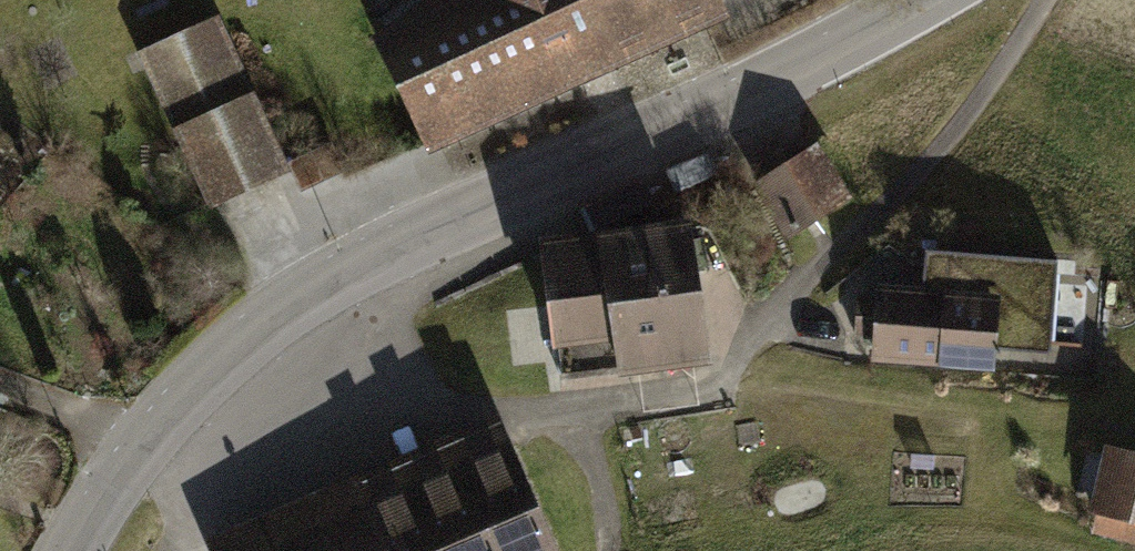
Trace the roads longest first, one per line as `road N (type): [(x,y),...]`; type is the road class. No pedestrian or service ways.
road 1 (tertiary): [(914,0),(291,307),(183,395),(107,487),(70,550)]
road 2 (track): [(142,440),(0,389)]

